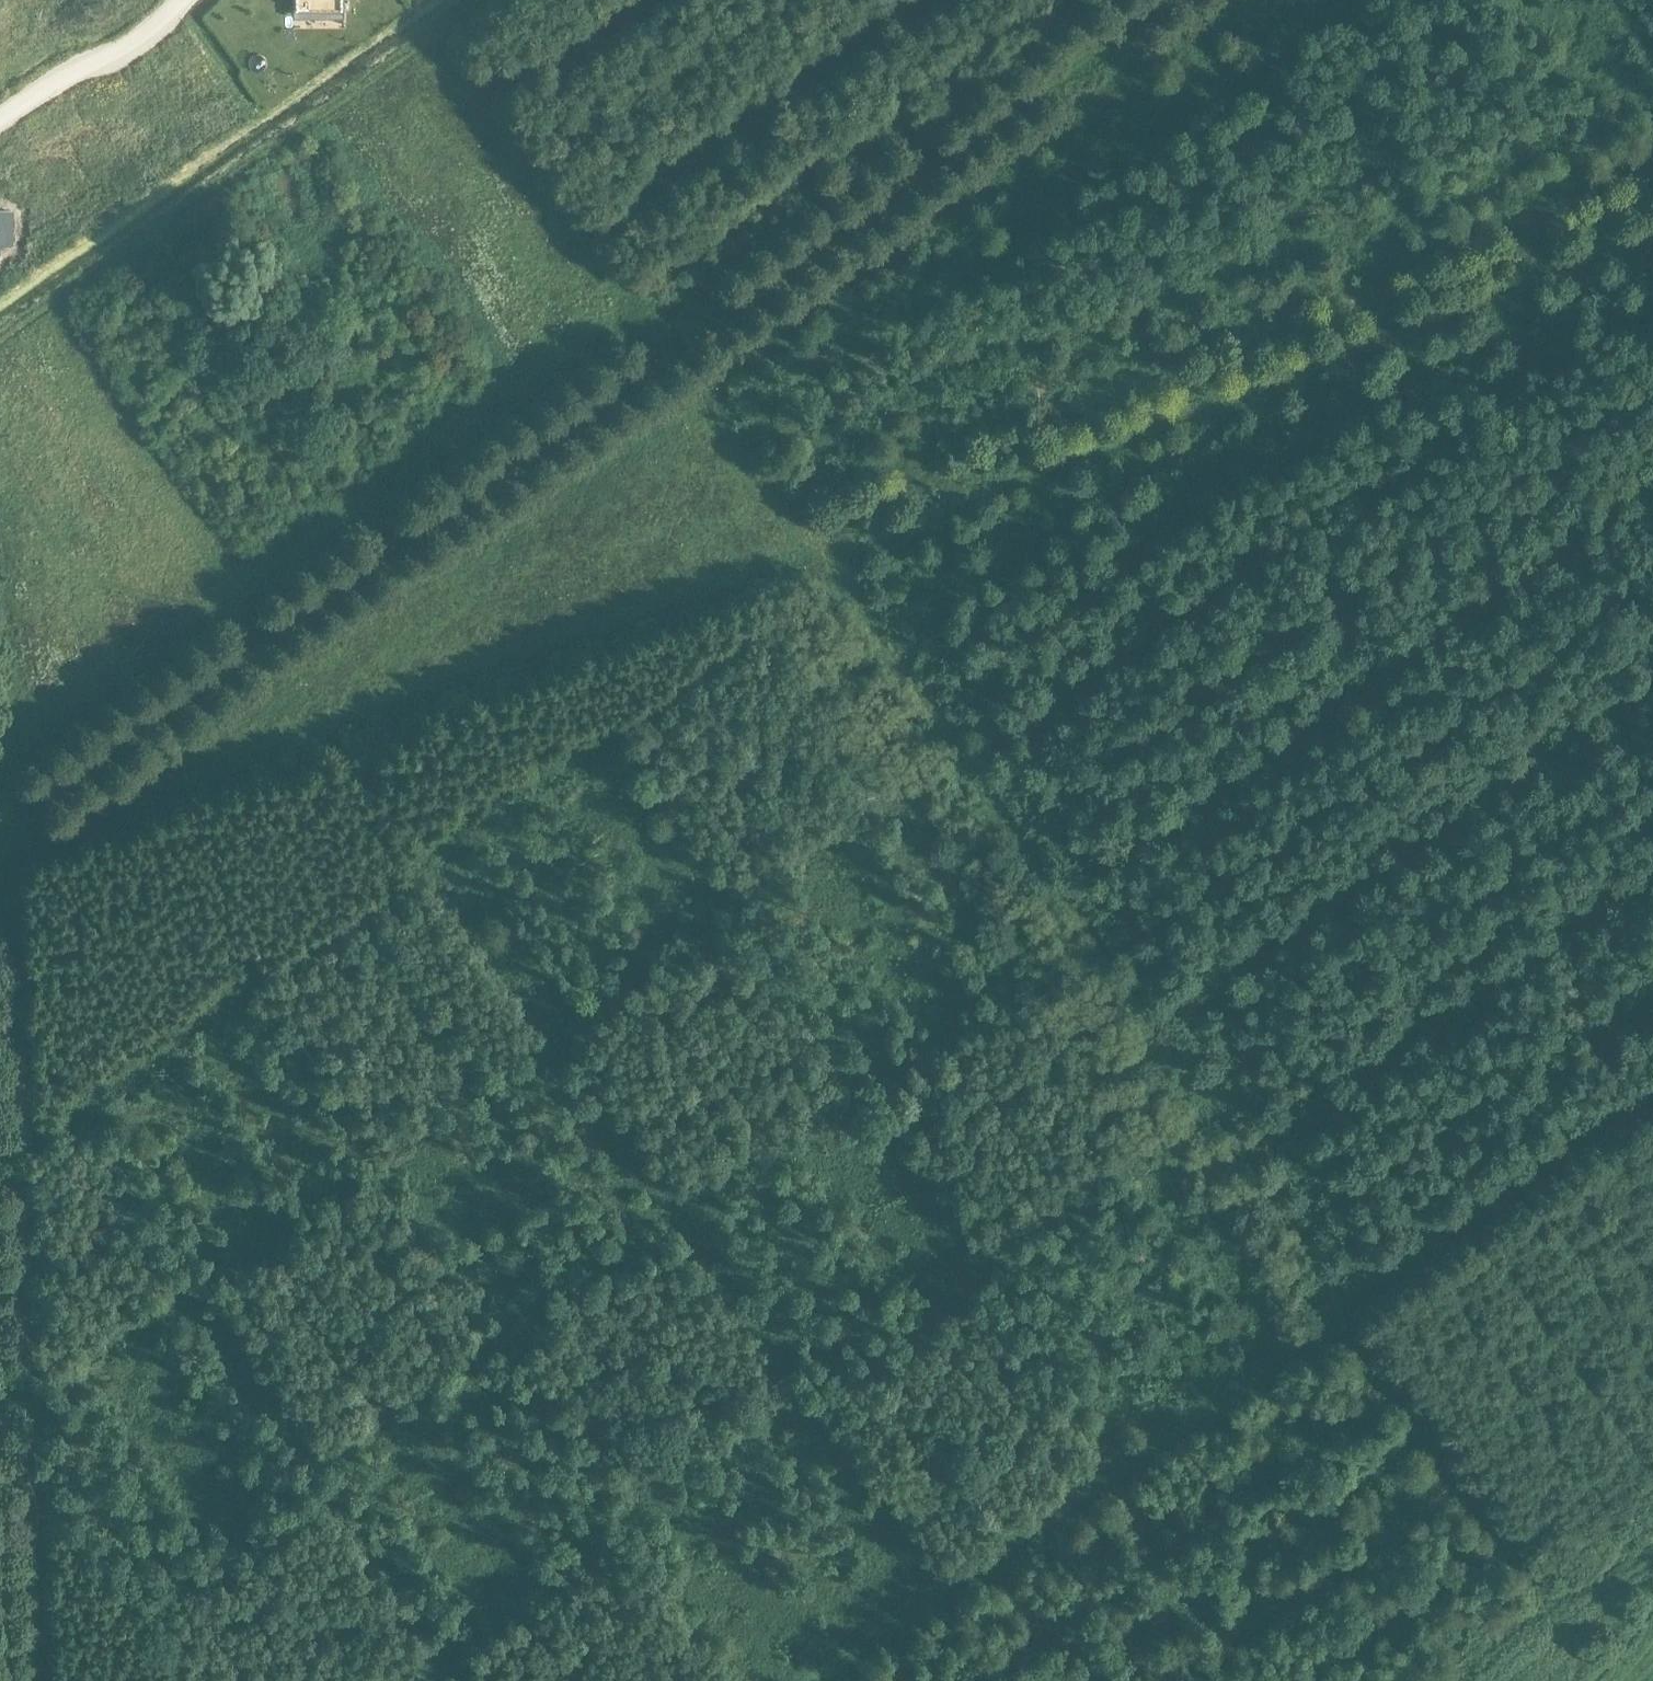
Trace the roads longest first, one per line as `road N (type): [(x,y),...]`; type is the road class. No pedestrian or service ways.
road 1 (residential): [(0,123),(78,68),(114,64),(165,30),(183,0)]

